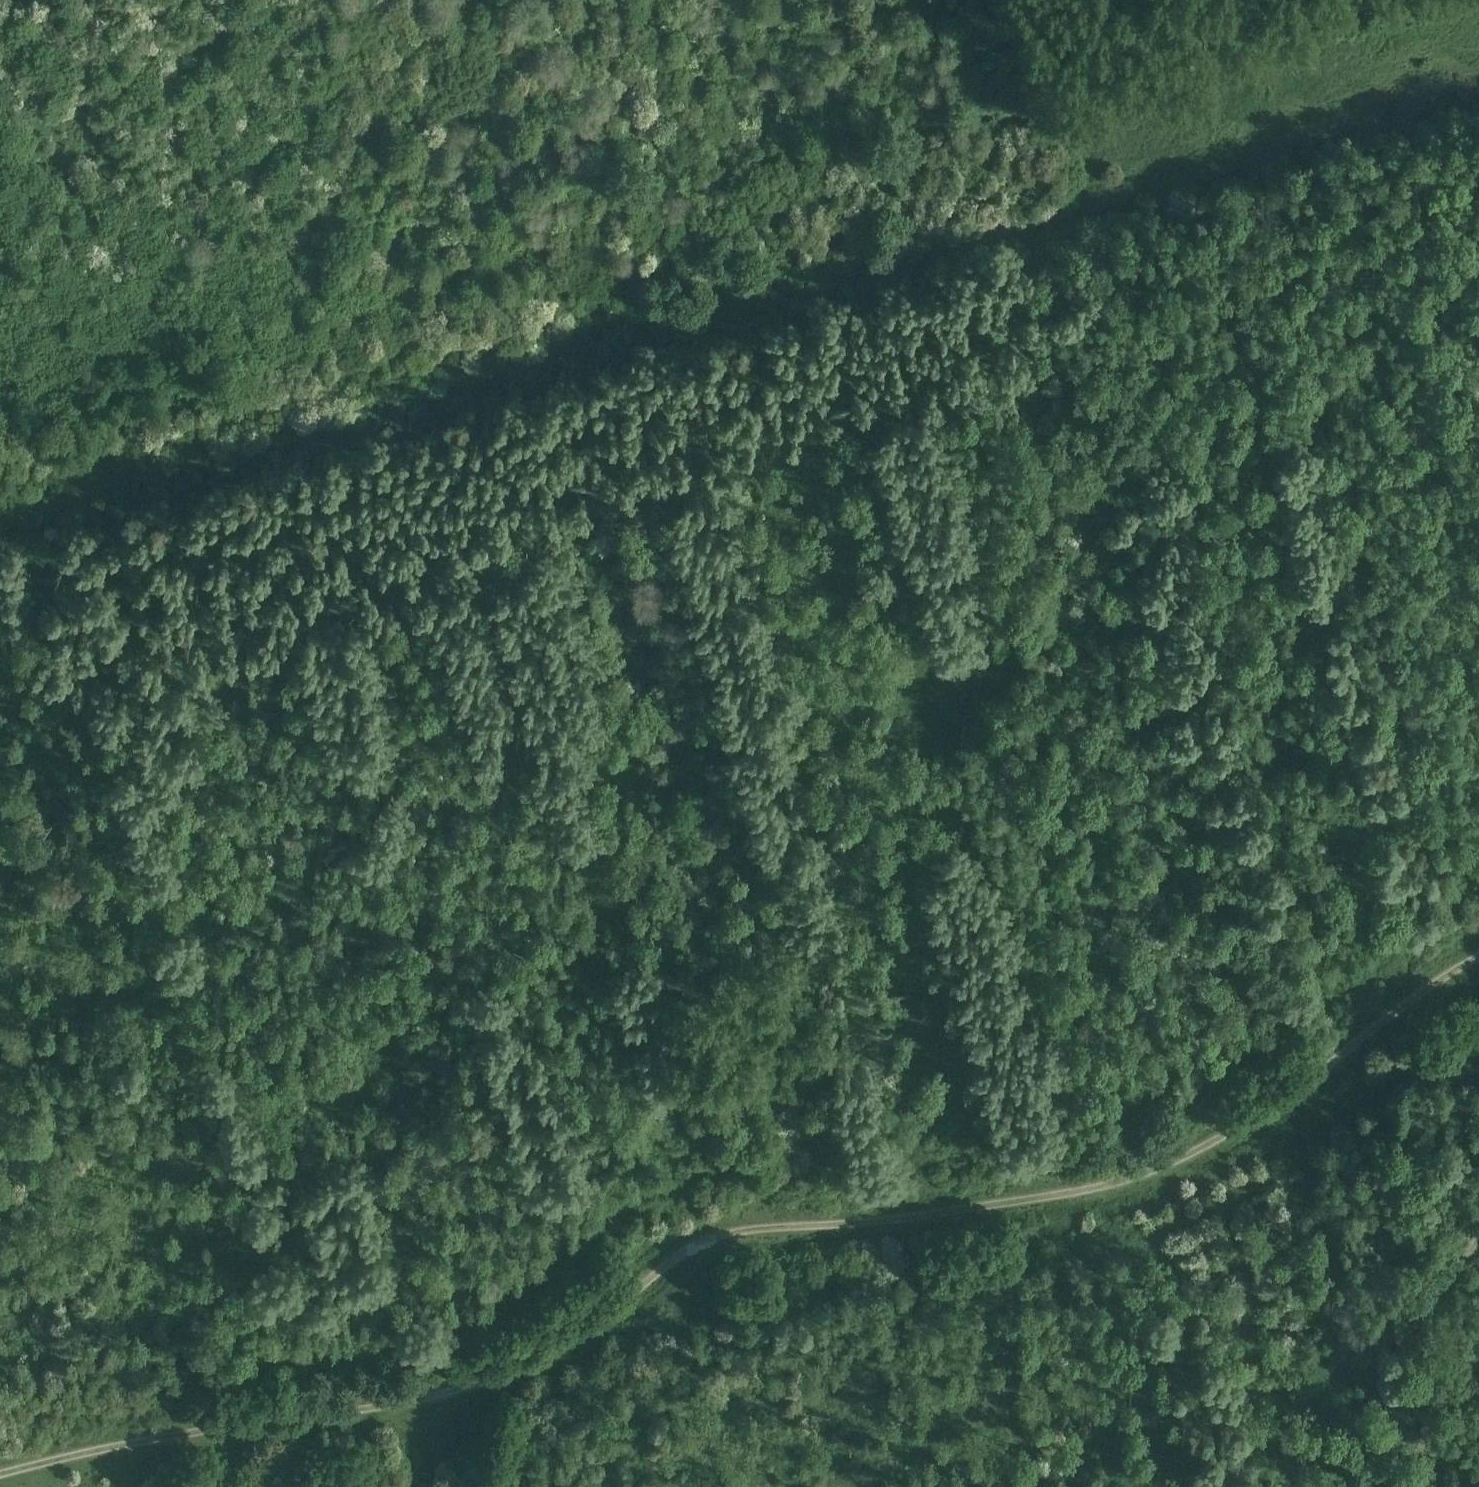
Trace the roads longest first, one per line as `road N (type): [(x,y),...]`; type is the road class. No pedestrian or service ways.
road 1 (track): [(1478,961),(1190,1154),(1127,1179),(956,1215),(712,1242),(505,1376),(404,1404),(151,1439),(0,1476)]
road 2 (track): [(1478,50),(1406,45),(1260,128),(1125,188),(1063,116),(1041,0)]

